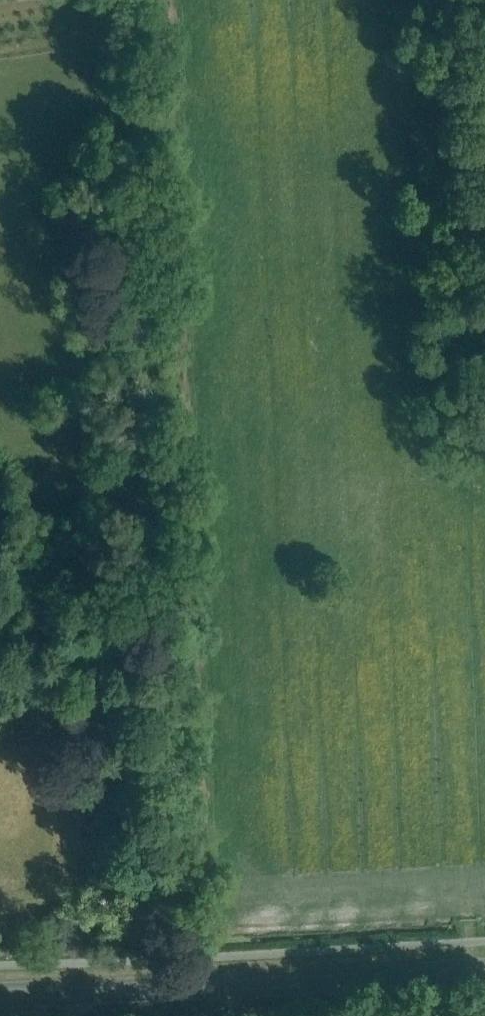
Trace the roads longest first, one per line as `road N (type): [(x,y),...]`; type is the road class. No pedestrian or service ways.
road 1 (secondary): [(0,996),(484,973)]

